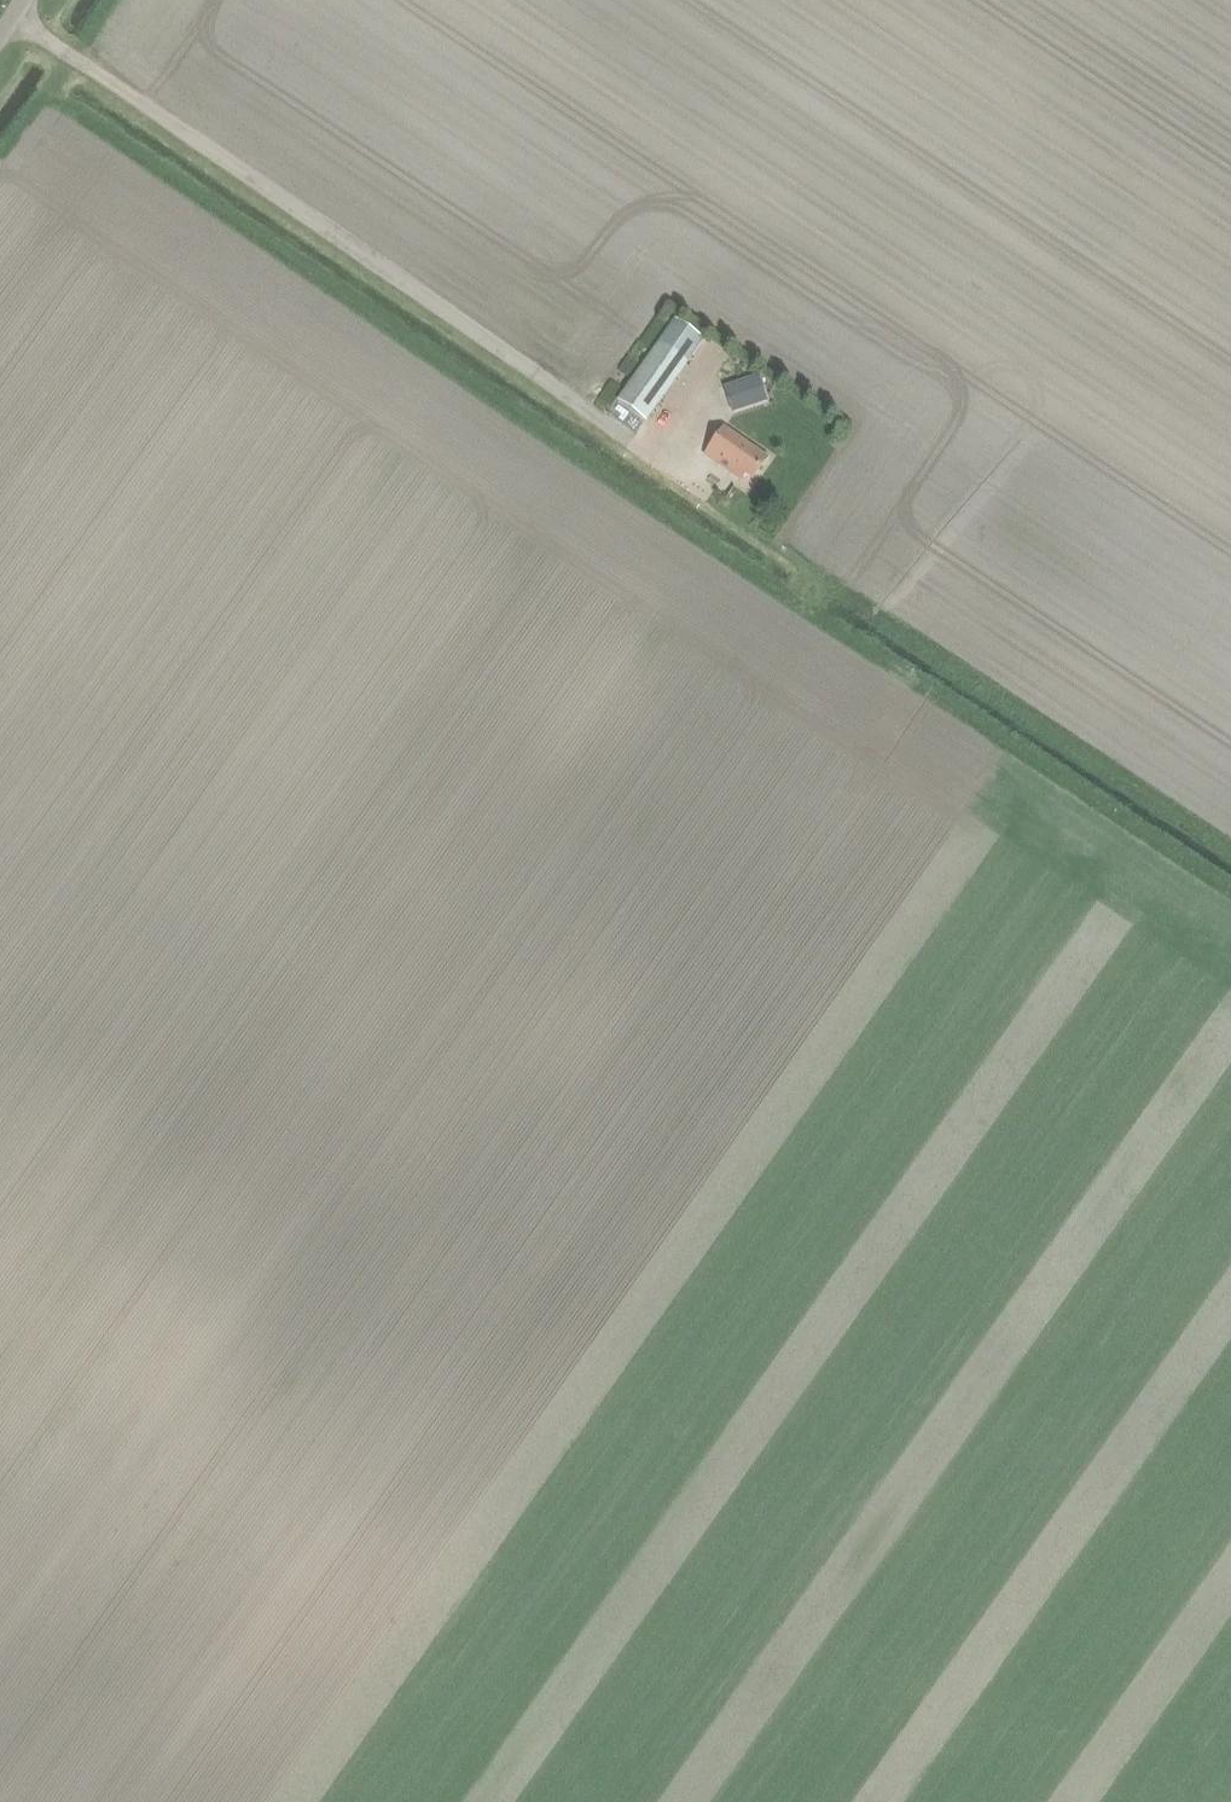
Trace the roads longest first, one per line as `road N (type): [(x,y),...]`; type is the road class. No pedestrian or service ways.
road 1 (track): [(12,19),(634,448)]

